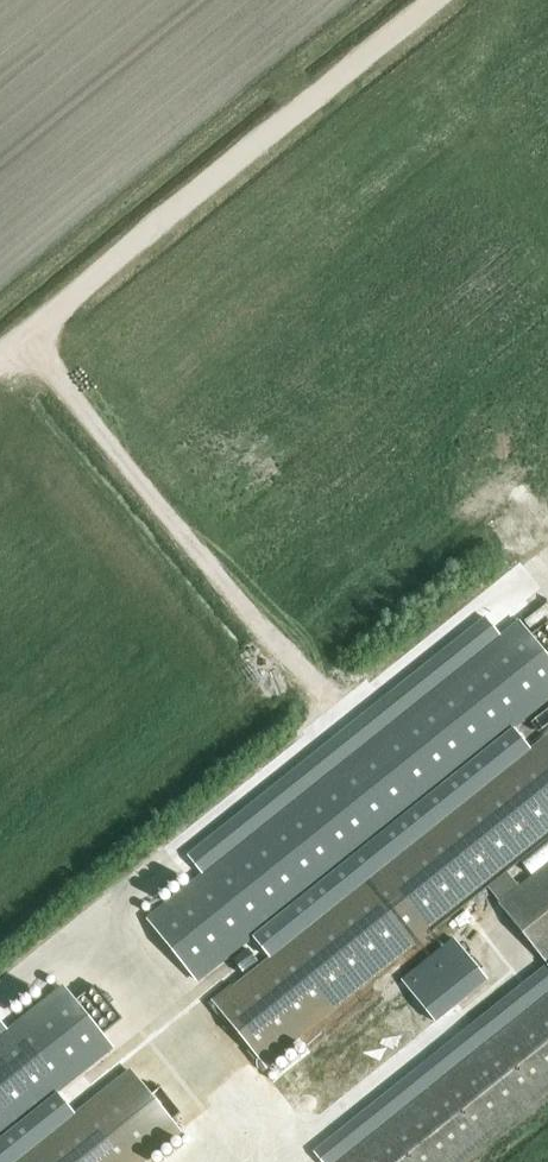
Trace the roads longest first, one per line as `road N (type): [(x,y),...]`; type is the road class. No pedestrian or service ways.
road 1 (track): [(0,360),(440,0)]
road 2 (track): [(315,682),(26,339)]

